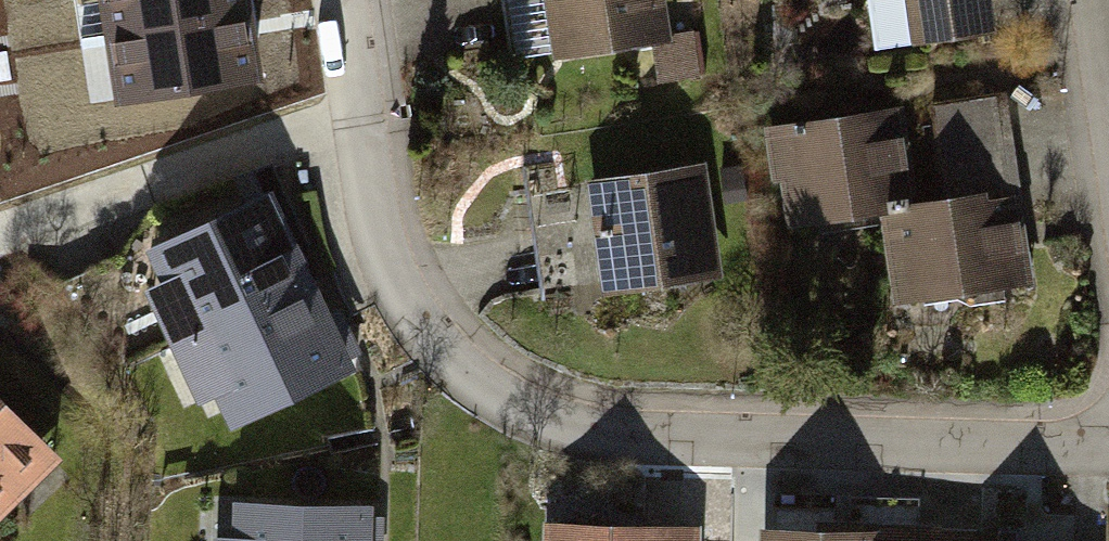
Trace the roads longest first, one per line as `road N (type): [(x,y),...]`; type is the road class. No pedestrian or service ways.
road 1 (residential): [(343,0),(393,251),(418,305),(495,393),(548,419),(635,432),(1108,448)]
road 2 (residential): [(1092,0),(1108,120)]

